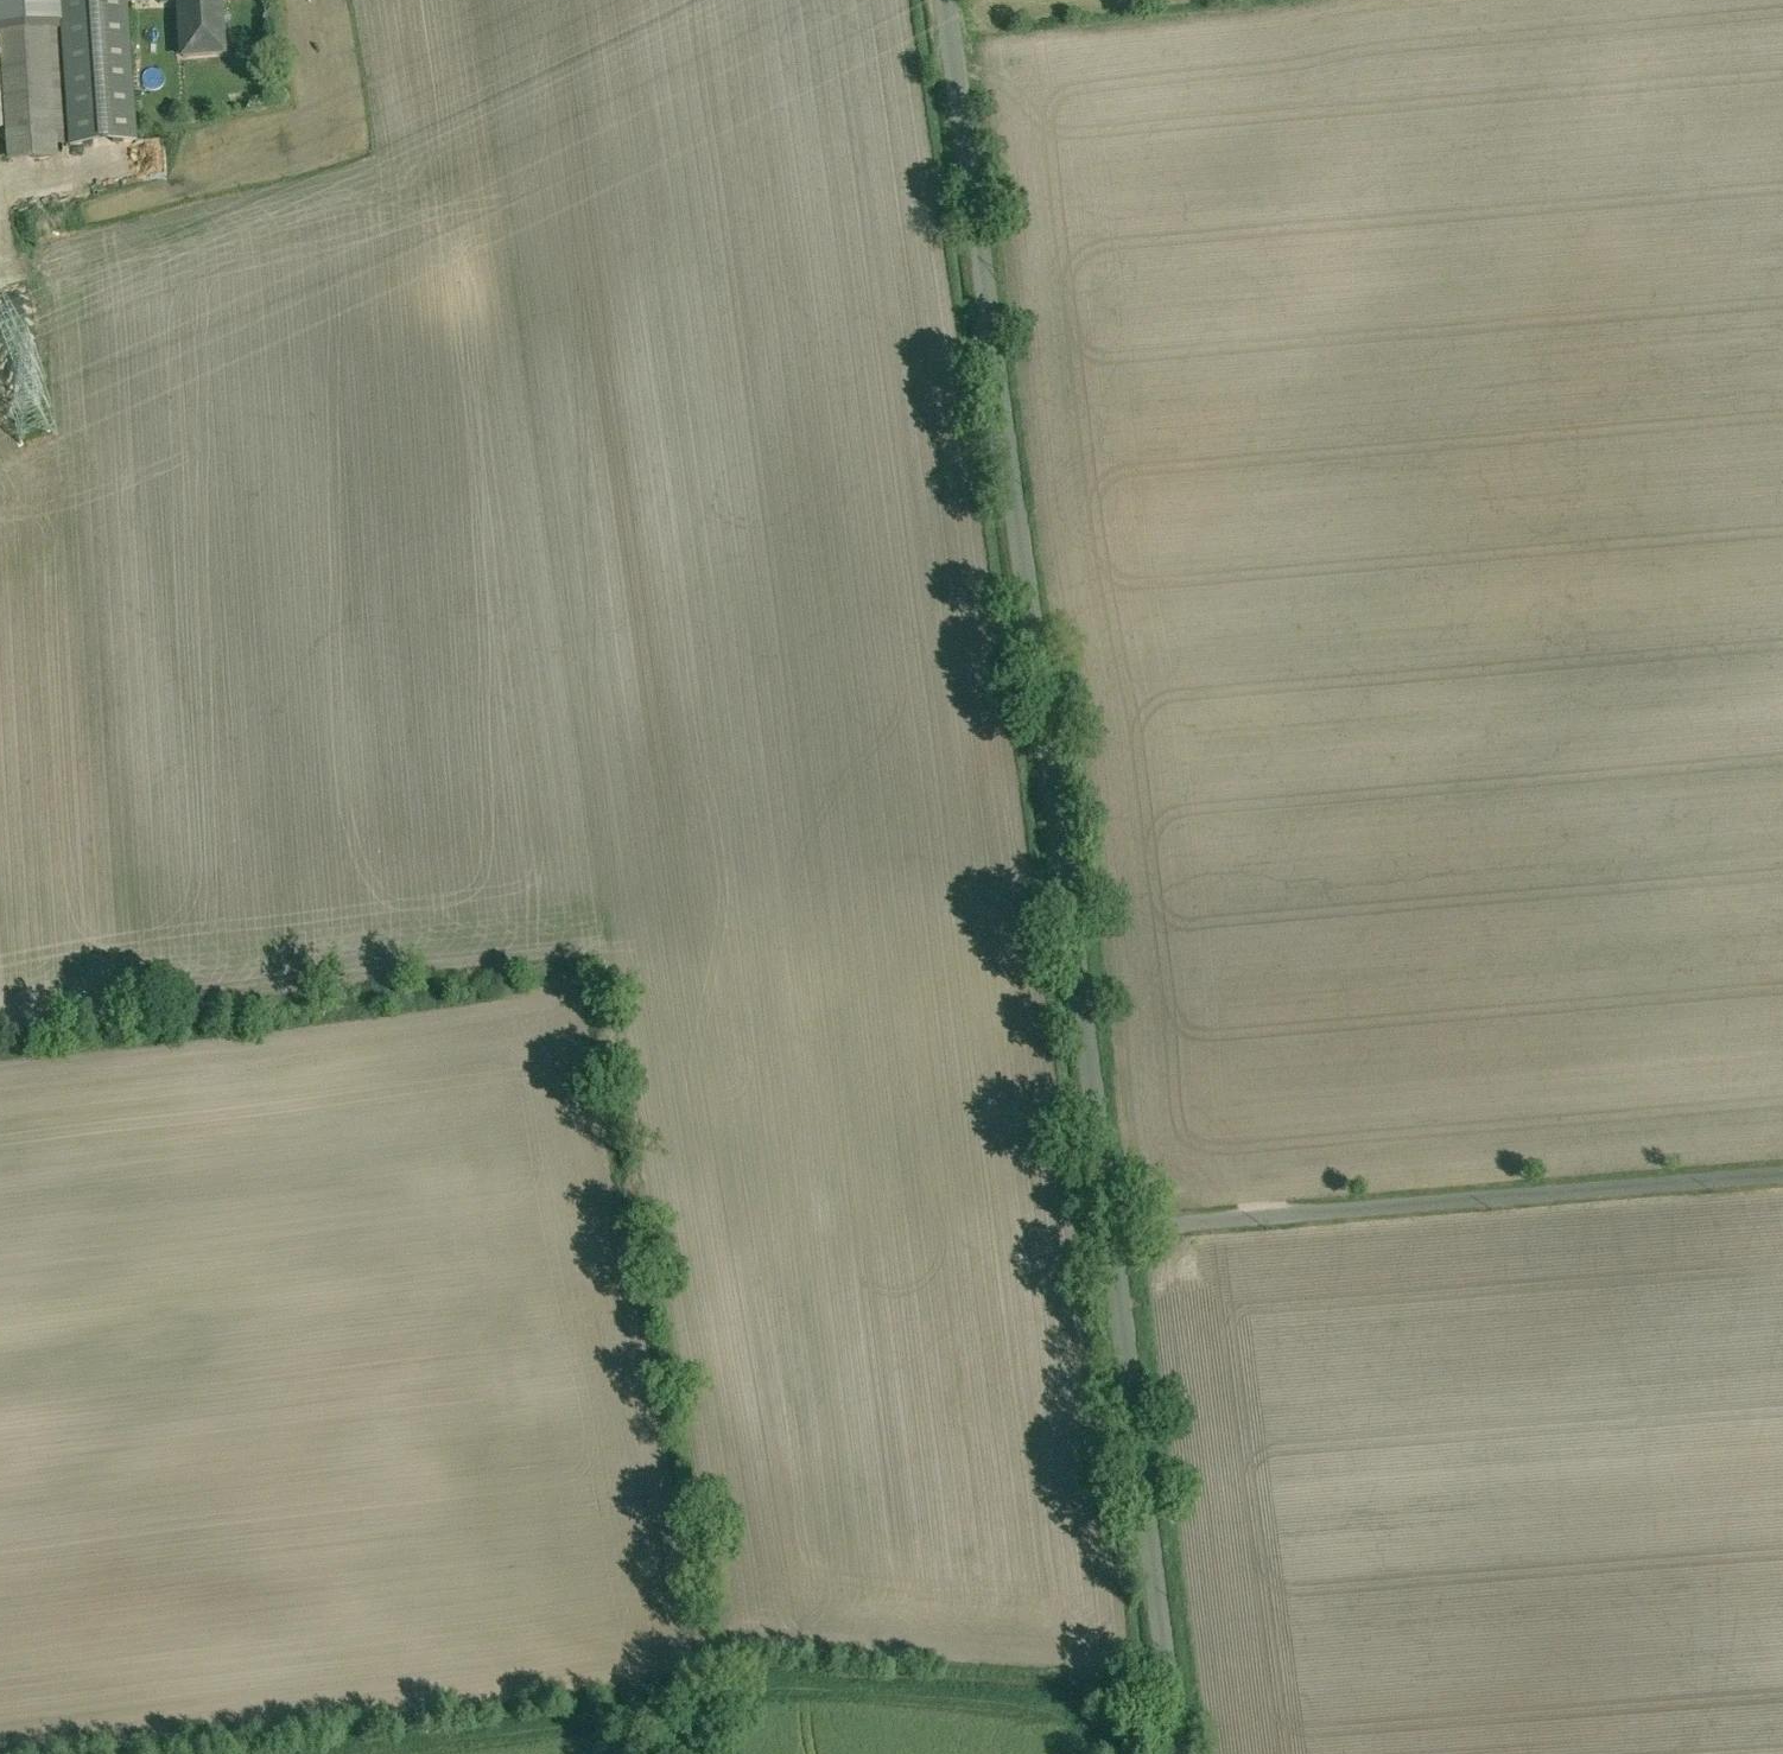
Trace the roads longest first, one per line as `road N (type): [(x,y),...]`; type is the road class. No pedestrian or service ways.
road 1 (unclassified): [(1112,1228),(948,0)]
road 2 (unclassified): [(1782,1176),(1112,1228)]
road 3 (unclassified): [(1181,1753),(1112,1228)]

